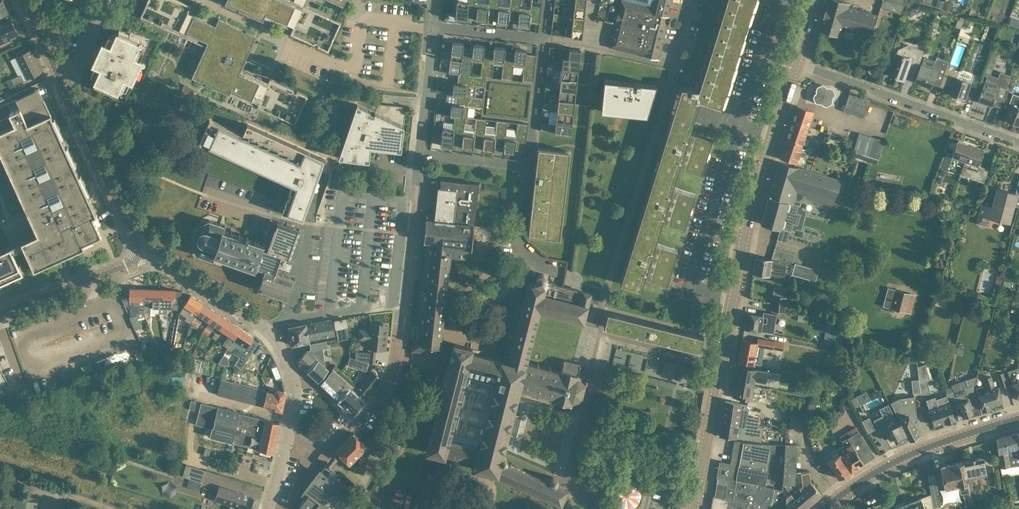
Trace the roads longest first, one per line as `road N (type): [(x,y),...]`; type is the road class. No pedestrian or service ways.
road 1 (tertiary): [(693,508),(744,236),(796,63)]
road 2 (residential): [(1018,142),(796,63)]
road 3 (tertiary): [(824,508),(908,455),(1018,419)]
road 4 (residential): [(290,432),(325,452),(389,382),(404,324)]
road 5 (tertiary): [(138,249),(64,87)]
road 6 (tertiary): [(0,312),(127,265),(138,249)]
road 7 (residential): [(268,328),(138,249)]
road 8 (residential): [(544,38),(528,166)]
road 9 (residential): [(419,152),(434,25)]

